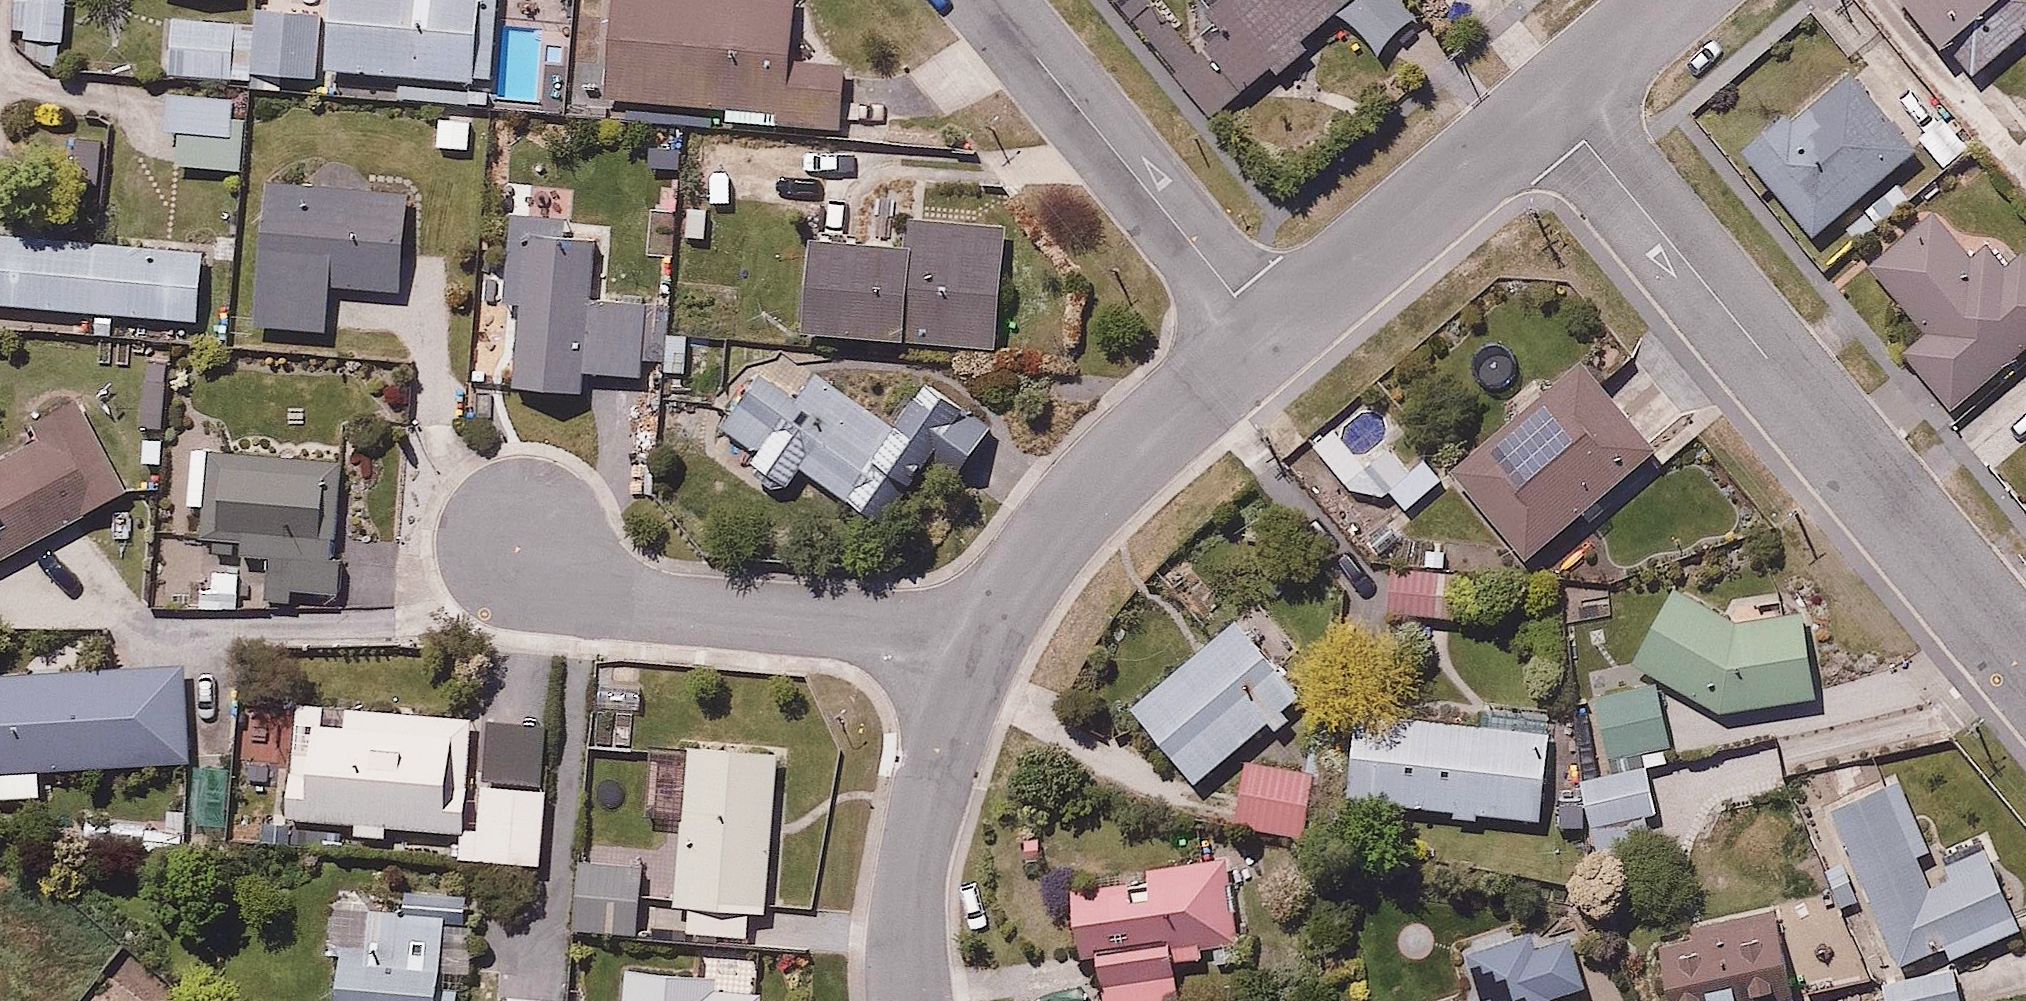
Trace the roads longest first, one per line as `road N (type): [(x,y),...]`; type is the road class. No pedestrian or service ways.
road 1 (residential): [(1556,107),(2025,663)]
road 2 (residential): [(982,655),(911,634),(620,597),(558,572),(528,546)]
road 3 (residential): [(987,0),(1268,335)]
road 4 (residential): [(1268,335),(1064,517),(982,655)]
road 5 (residential): [(1268,335),(1556,107)]
road 6 (residential): [(982,655),(928,802),(910,925),(910,1000)]
road 7 (residential): [(1556,107),(1679,0)]

